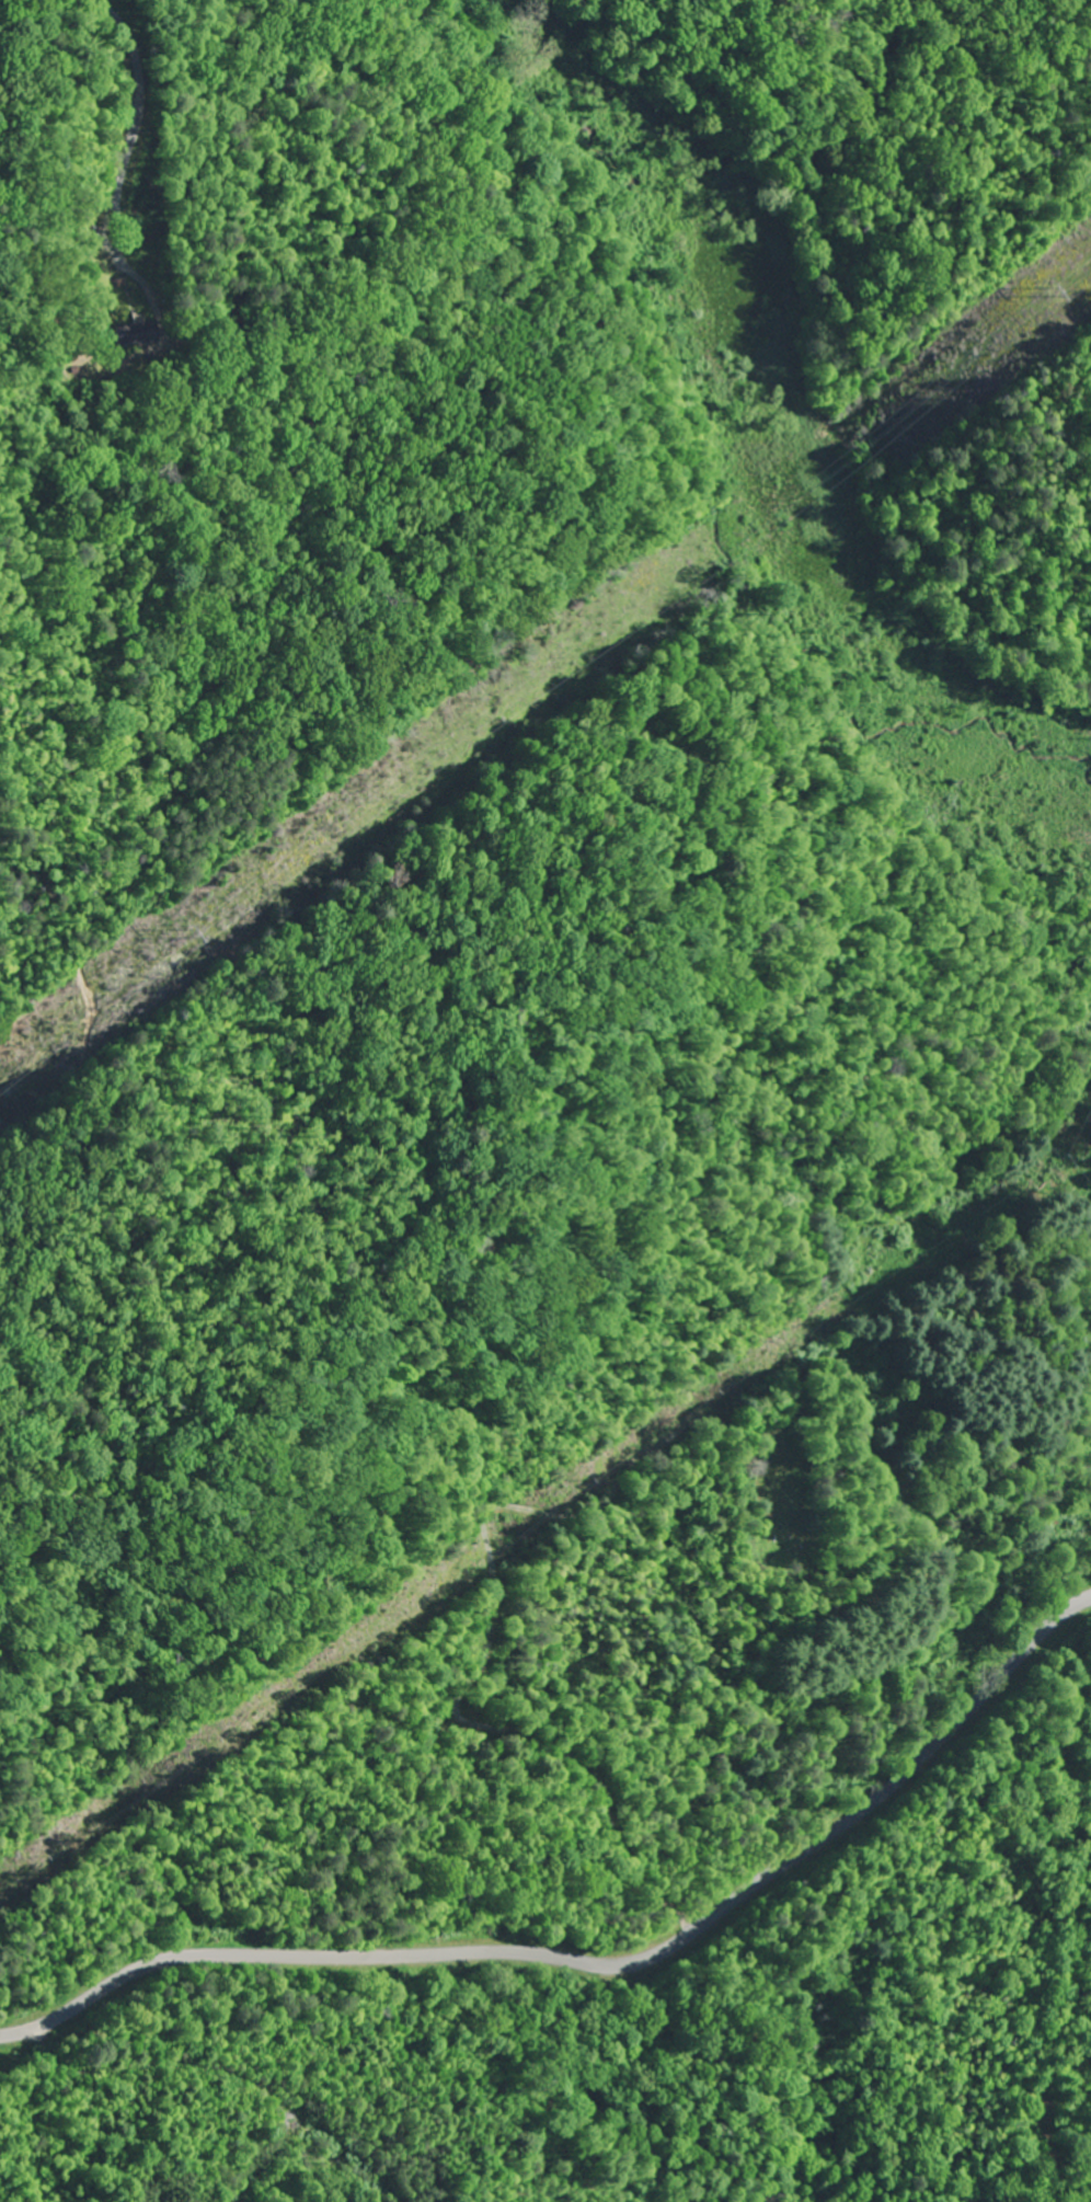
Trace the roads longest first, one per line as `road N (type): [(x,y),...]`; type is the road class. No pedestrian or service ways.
road 1 (residential): [(0,2035),(37,2027),(138,1968),(180,1956),(508,1951),(621,1969),(657,1960),(855,1820),(1090,1596)]
road 2 (track): [(37,2027),(51,2052),(79,2069),(158,2063),(219,2071),(277,2101),(287,2134),(233,2201)]
road 3 (residential): [(101,0),(128,33),(138,66),(138,121),(124,184)]

